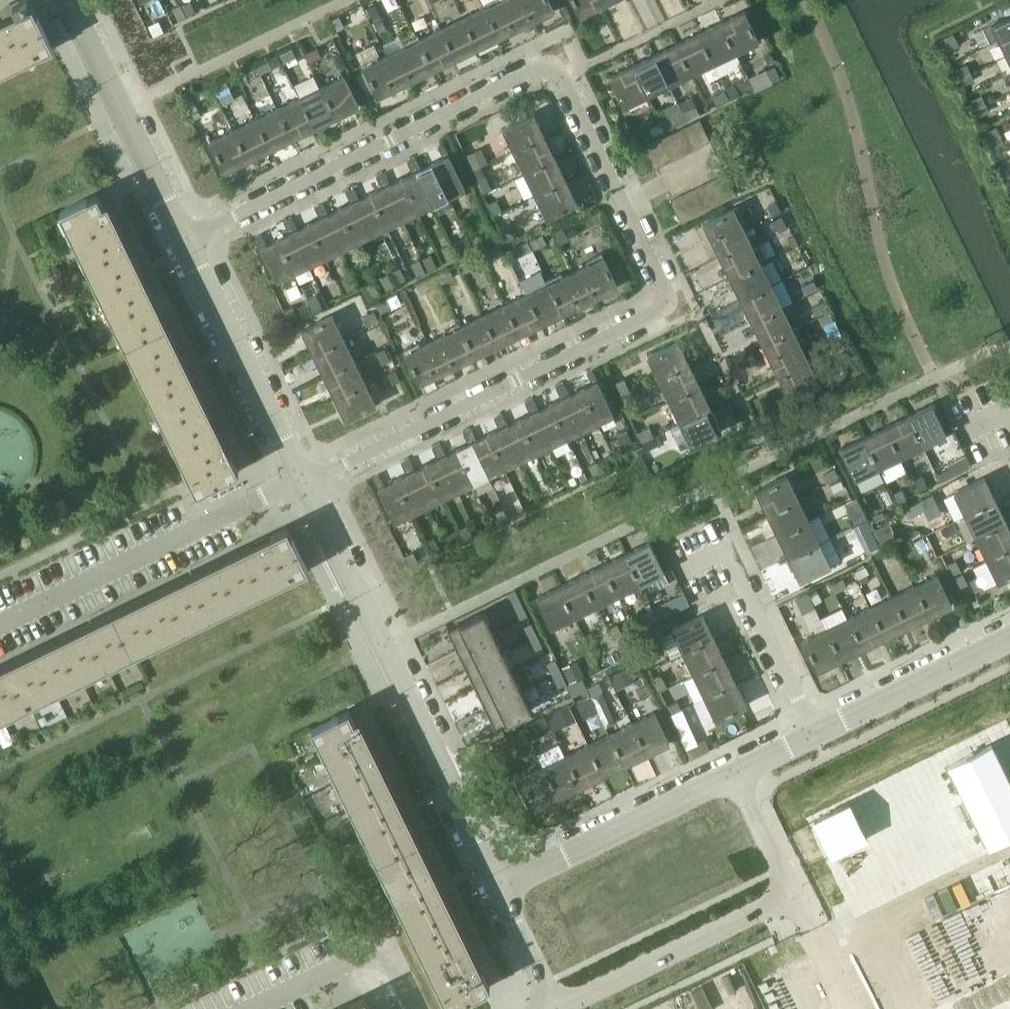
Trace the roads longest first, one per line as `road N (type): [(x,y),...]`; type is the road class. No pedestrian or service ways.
road 1 (residential): [(303,478),(662,309),(670,295),(562,78),(544,65),(186,238)]
road 2 (residential): [(498,886),(303,478)]
road 3 (residential): [(0,624),(303,478)]
road 4 (residential): [(303,478),(186,238)]
road 5 (residential): [(186,238),(67,0)]
road 6 (residential): [(556,1008),(793,895)]
road 7 (residential): [(498,886),(733,772)]
road 8 (residential): [(815,732),(1009,636)]
road 9 (residential): [(257,1008),(383,948),(415,1008)]
road 10 (residential): [(815,732),(725,550)]
road 11 (residential): [(793,895),(733,772)]
road 12 (residential): [(556,1008),(498,886)]
road 13 (residential): [(849,1008),(793,895)]

